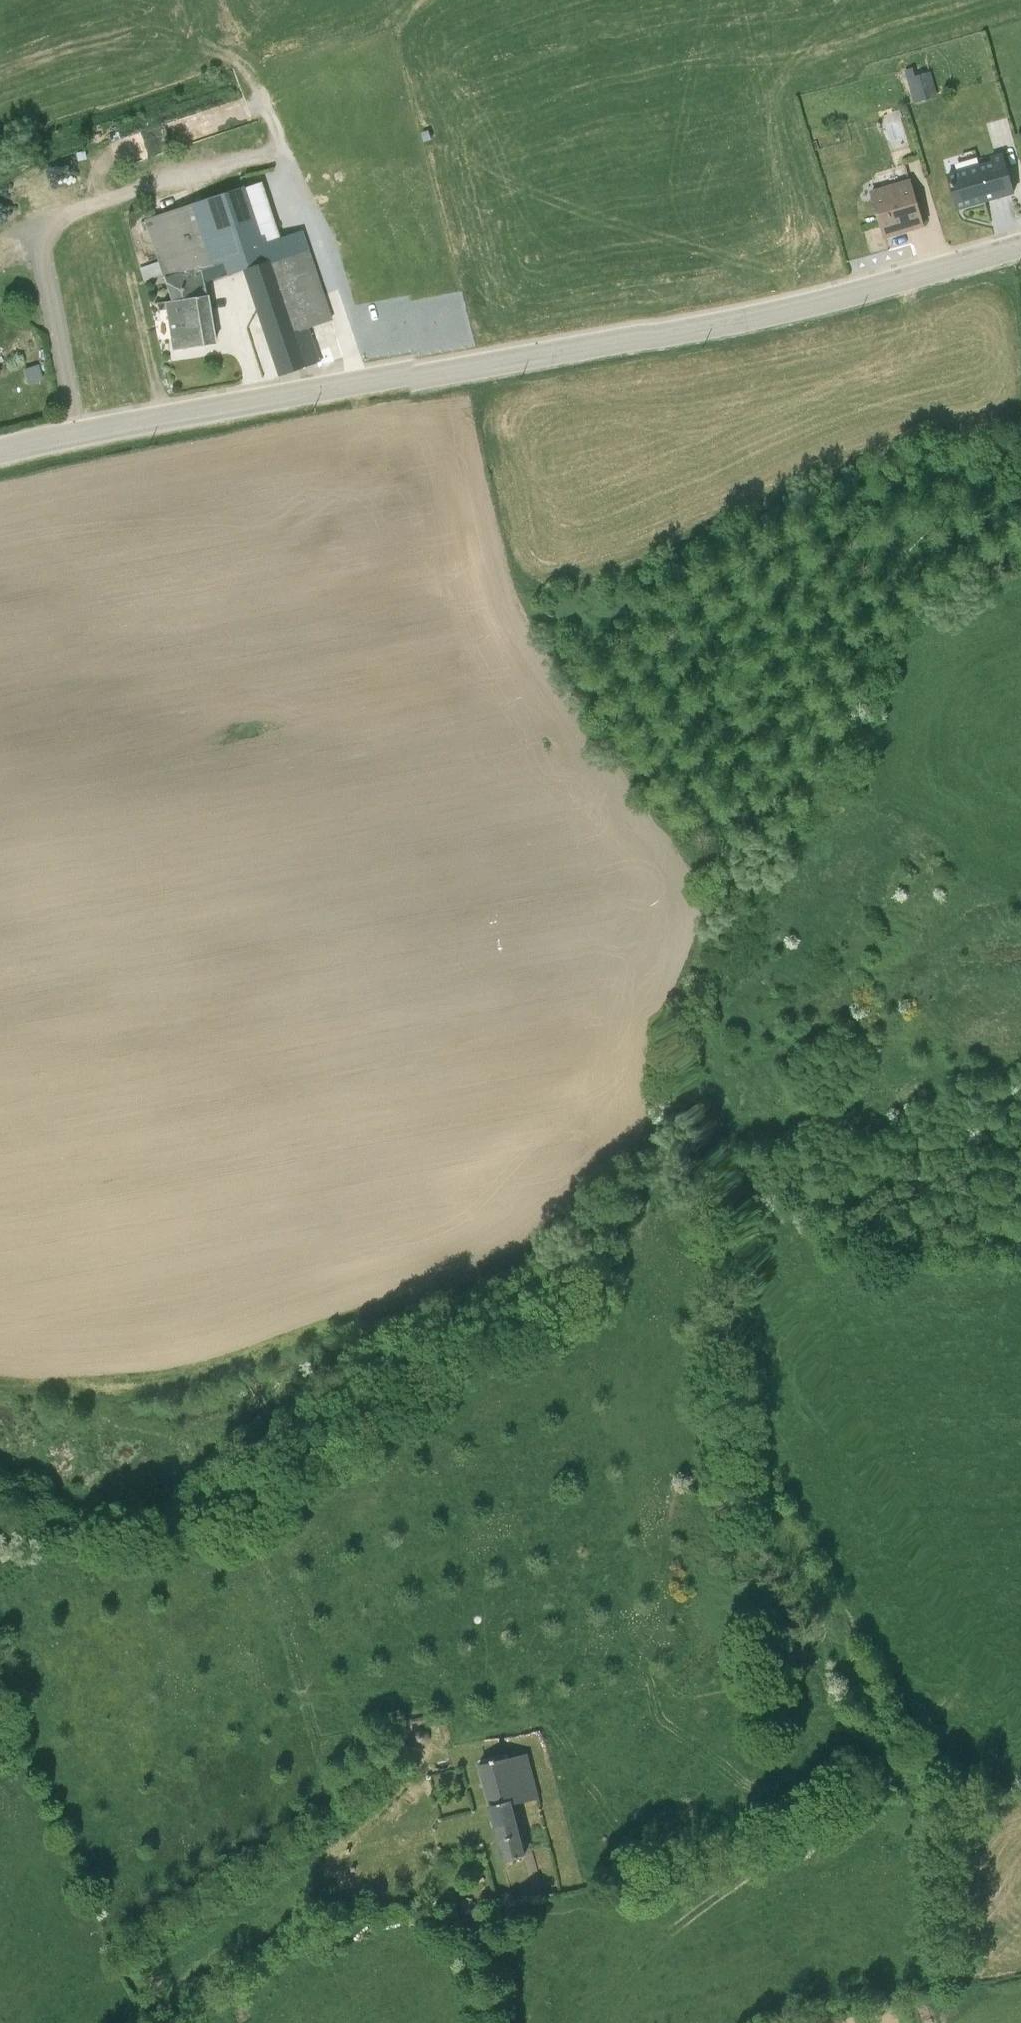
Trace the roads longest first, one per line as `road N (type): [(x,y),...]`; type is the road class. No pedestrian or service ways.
road 1 (tertiary): [(0,455),(101,430),(724,321),(1020,242)]

